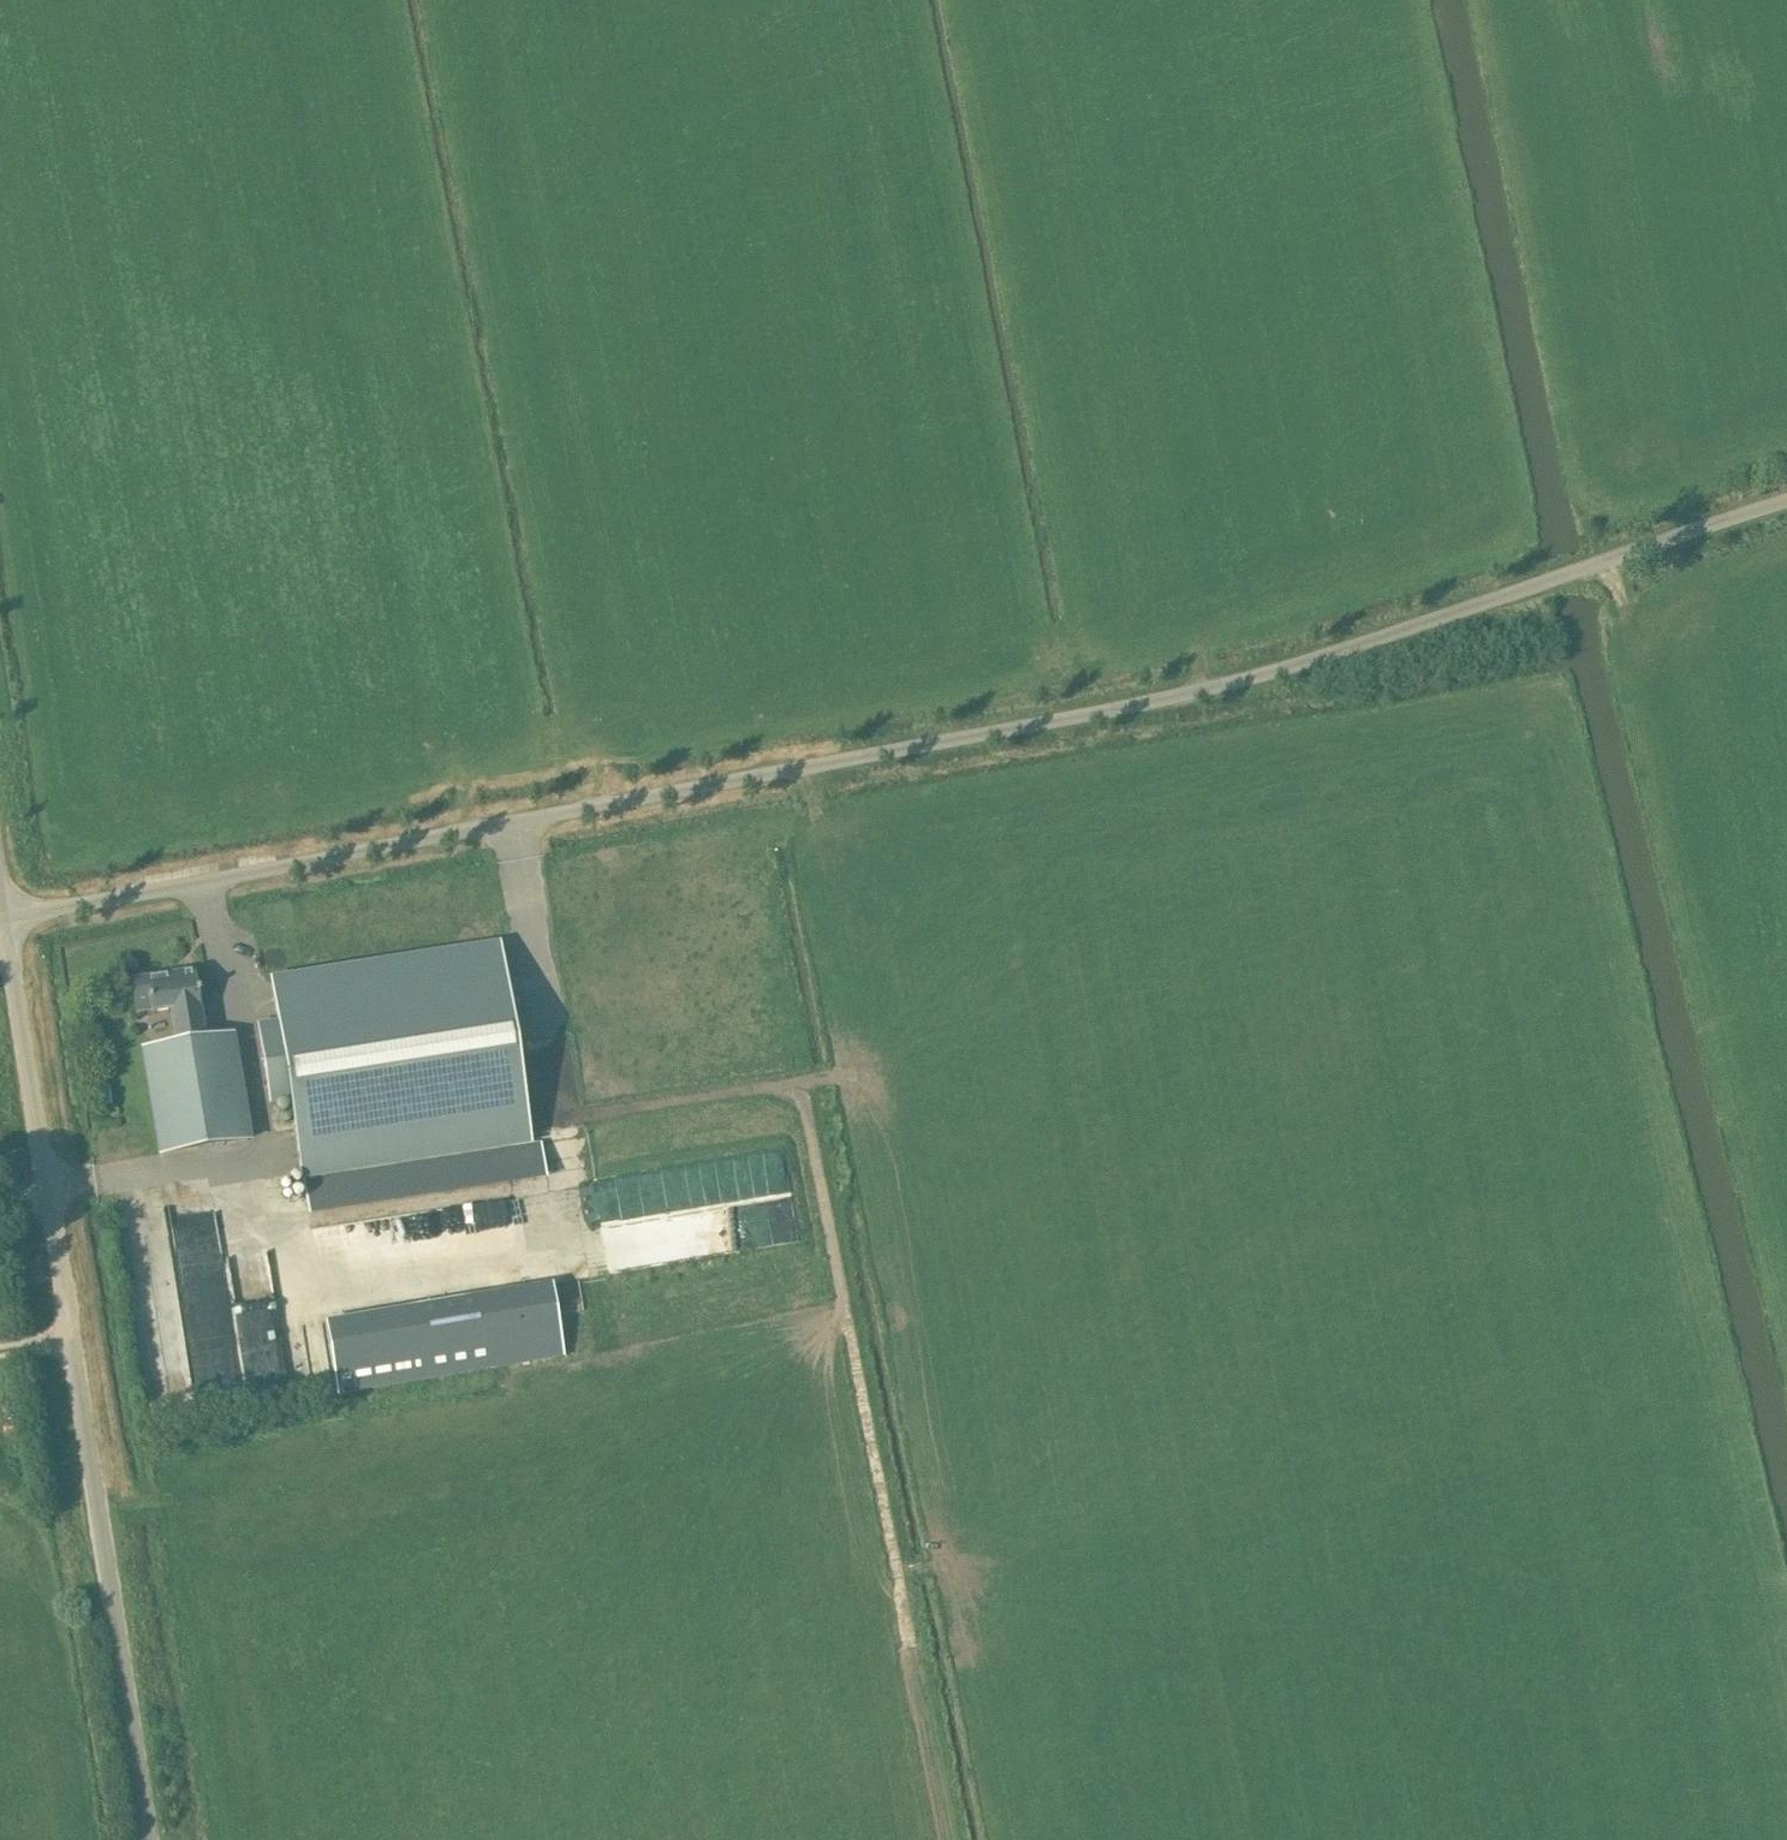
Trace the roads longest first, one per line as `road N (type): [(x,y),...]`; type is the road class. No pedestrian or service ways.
road 1 (unclassified): [(6,919),(986,741),(1194,693),(1786,502)]
road 2 (unclassified): [(151,1839),(6,919)]

